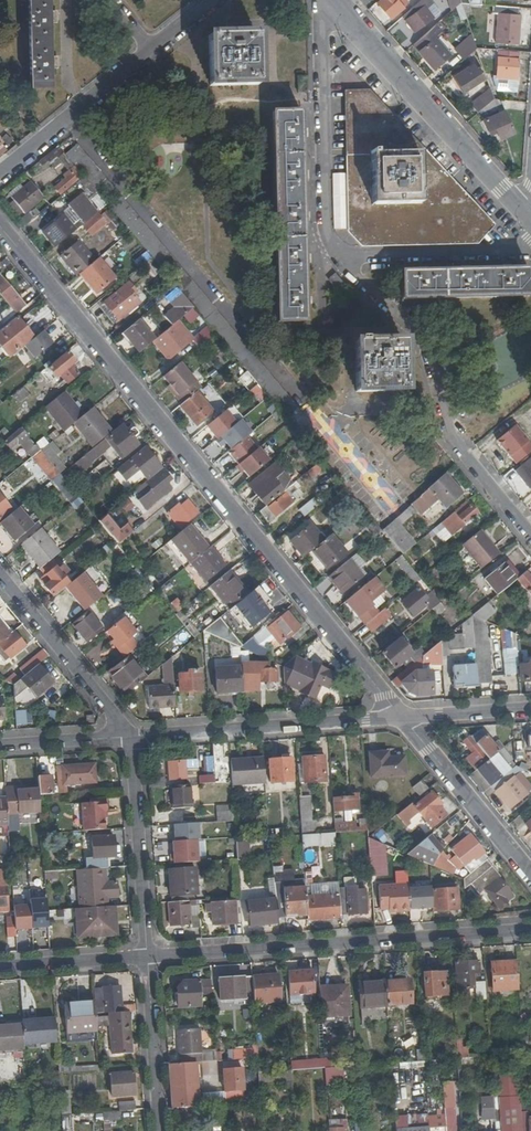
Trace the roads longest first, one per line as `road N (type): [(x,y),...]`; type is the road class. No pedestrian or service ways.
road 1 (residential): [(0,226),(402,718)]
road 2 (residential): [(151,956),(530,929)]
road 3 (residential): [(530,535),(450,433),(420,340),(337,257)]
road 4 (residential): [(324,0),(523,219)]
road 5 (residential): [(402,718),(129,735)]
road 6 (residential): [(337,257),(325,223),(320,0)]
road 7 (residential): [(151,956),(129,735)]
road 8 (residential): [(129,735),(0,577)]
road 9 (residential): [(402,718),(530,876)]
road 10 (residential): [(0,175),(150,52)]
road 11 (residential): [(337,257),(530,253)]
road 12 (residential): [(161,1130),(151,956)]
road 13 (residential): [(0,967),(151,956)]
road 14 (residential): [(129,735),(0,743)]
road 15 (residential): [(530,708),(402,718)]

